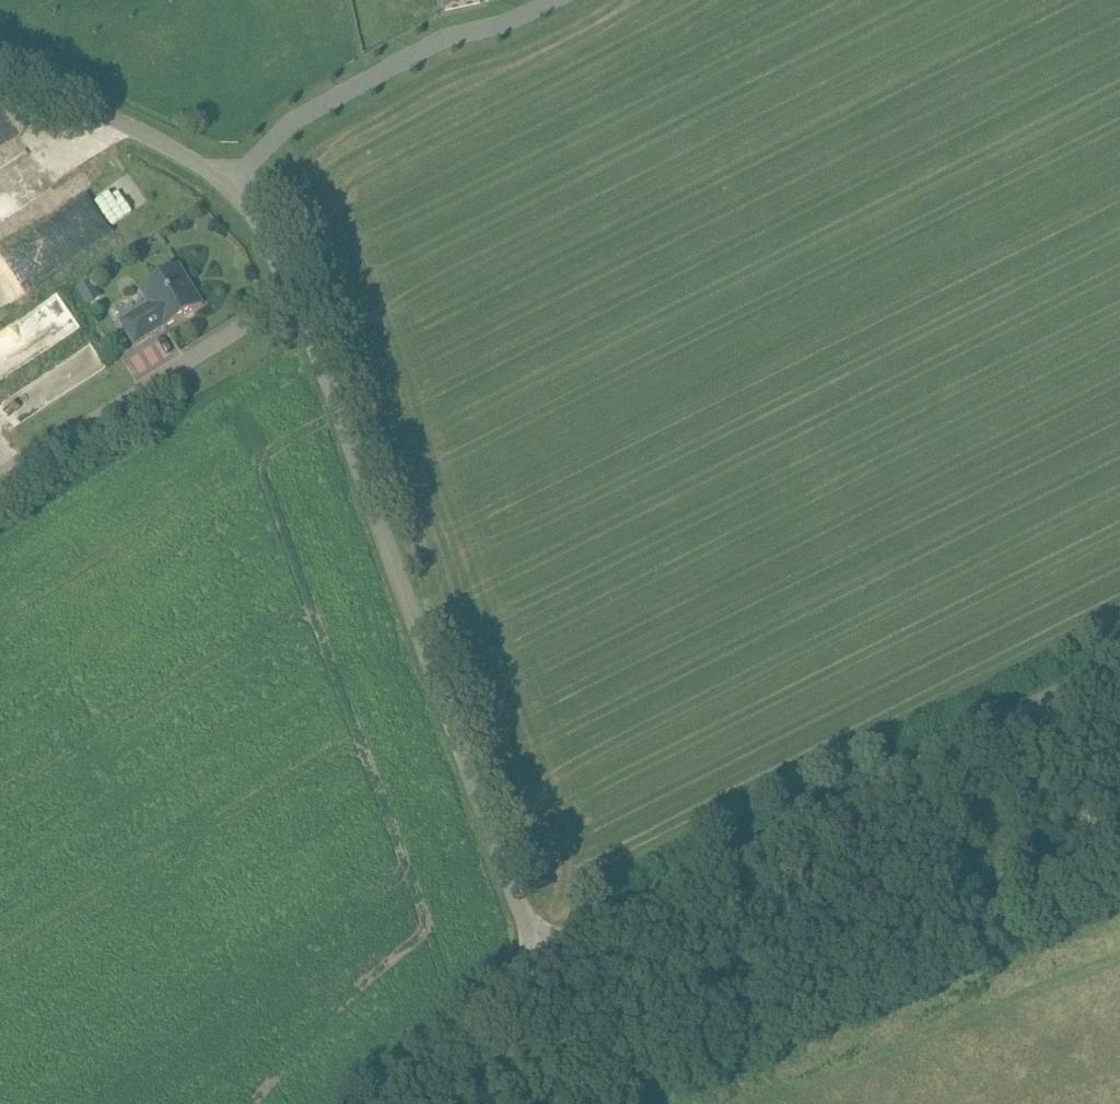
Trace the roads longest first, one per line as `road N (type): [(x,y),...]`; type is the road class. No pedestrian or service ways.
road 1 (unclassified): [(546,964),(298,296)]
road 2 (unclassified): [(546,964),(712,870),(1119,664)]
road 3 (unclassified): [(298,296),(260,220),(229,184),(0,67)]
road 4 (track): [(229,184),(309,107),(462,35),(552,4)]
road 5 (unclassified): [(298,296),(7,470)]
road 6 (track): [(773,1043),(607,1041),(495,1053),(469,1030)]
road 7 (unclassified): [(389,1103),(546,964)]

